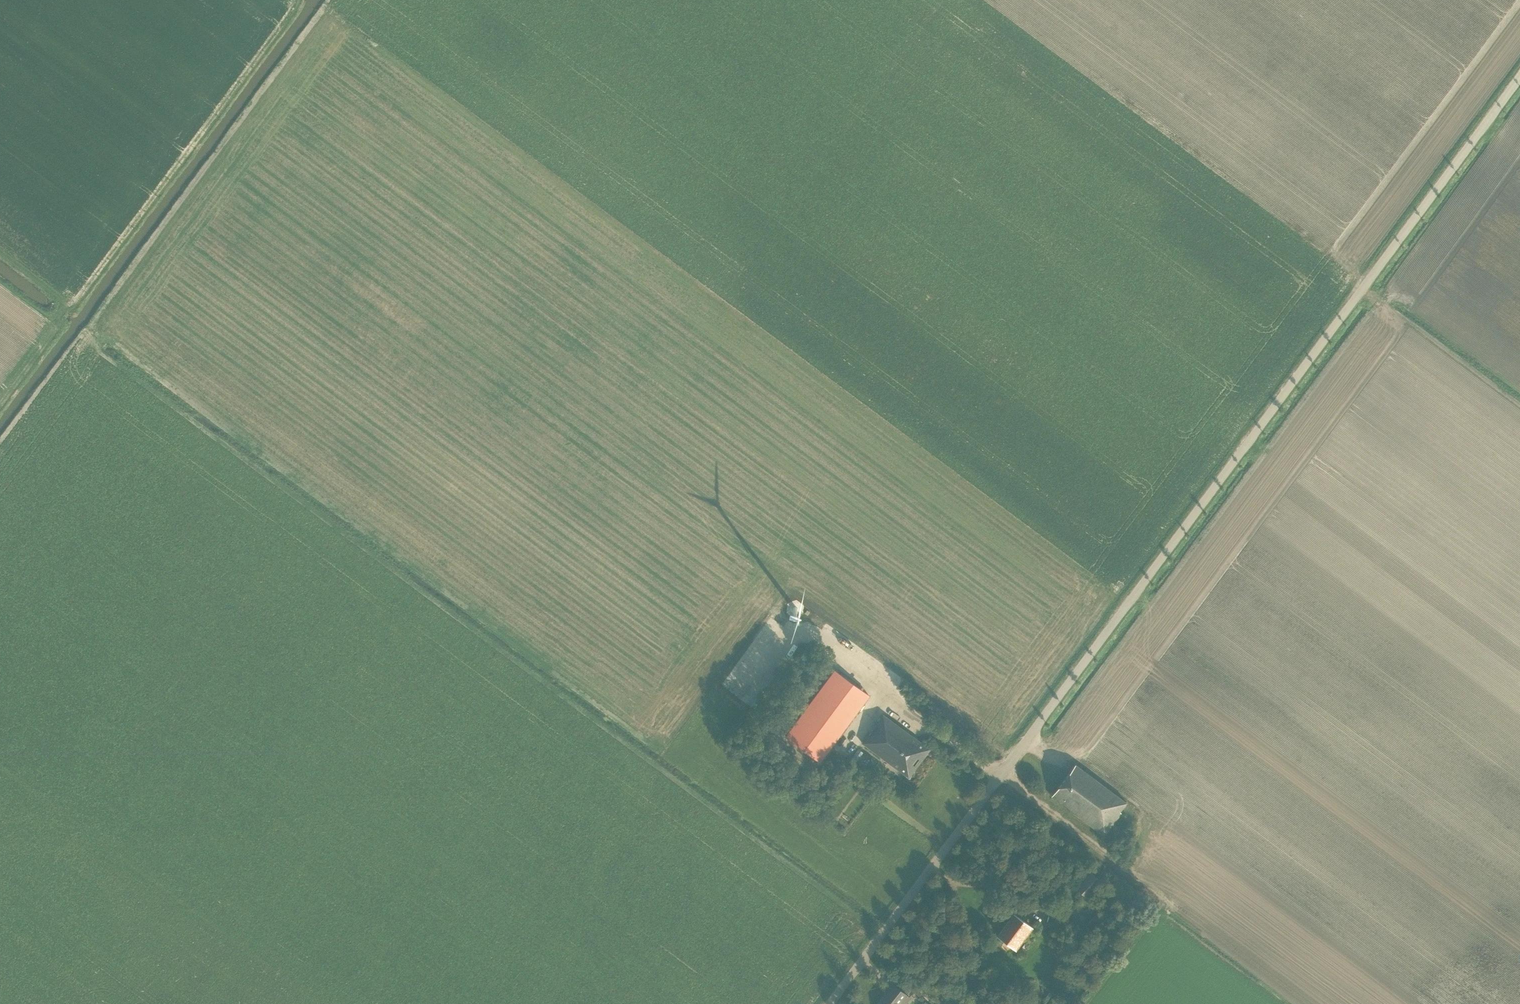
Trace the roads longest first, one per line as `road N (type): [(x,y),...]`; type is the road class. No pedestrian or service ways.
road 1 (tertiary): [(830,1003),(1519,78)]

